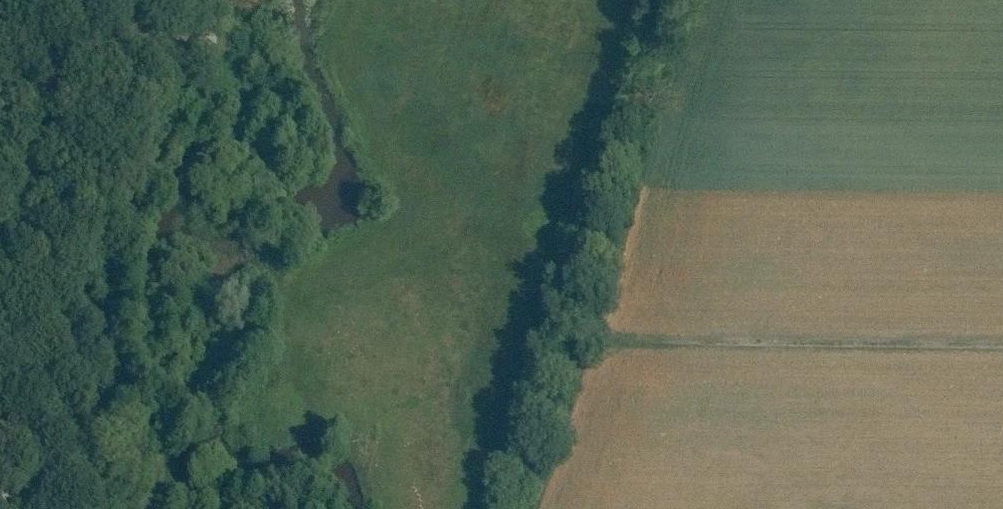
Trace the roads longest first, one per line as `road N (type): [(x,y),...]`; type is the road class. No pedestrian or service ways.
road 1 (unclassified): [(0,251),(93,0)]

